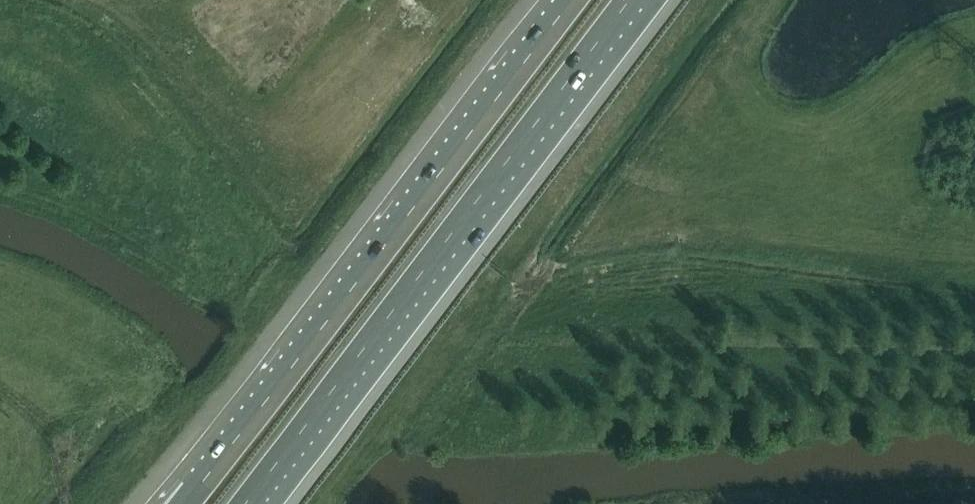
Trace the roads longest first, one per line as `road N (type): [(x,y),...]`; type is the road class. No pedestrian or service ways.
road 1 (motorway): [(243,503),(627,0)]
road 2 (motorway): [(570,0),(196,489)]

